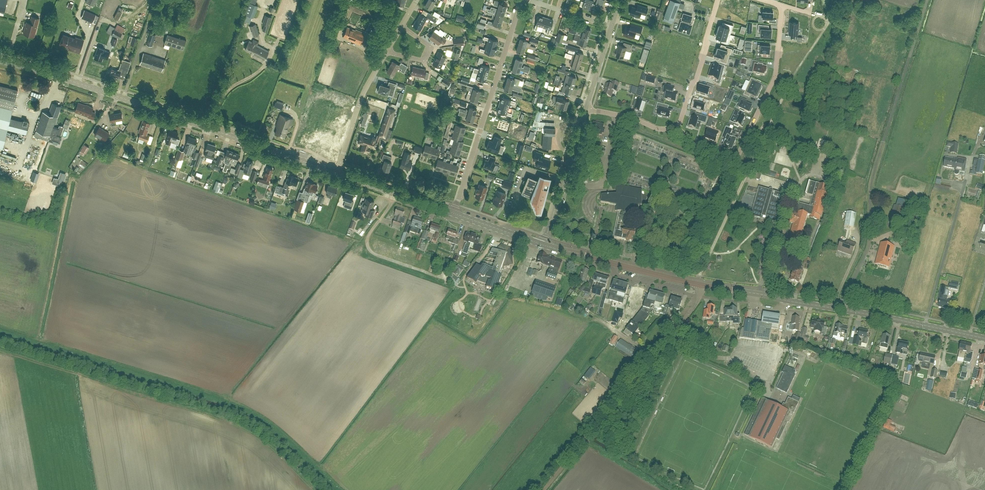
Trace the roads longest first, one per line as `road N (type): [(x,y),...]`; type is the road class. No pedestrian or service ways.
road 1 (track): [(337,489),(247,413),(0,332)]
road 2 (secondary): [(336,172),(0,60)]
road 3 (secondary): [(925,326),(697,284)]
road 4 (residential): [(453,214),(521,0)]
road 5 (unclassified): [(543,489),(670,336)]
road 6 (residential): [(776,76),(737,159),(694,144),(677,128)]
road 7 (secondary): [(697,284),(544,245)]
road 8 (unclassified): [(450,281),(368,248),(398,195)]
road 9 (tertiary): [(544,245),(587,107)]
road 10 (residential): [(925,326),(964,189)]
road 11 (residential): [(677,128),(718,0)]
road 12 (residential): [(336,172),(386,52)]

